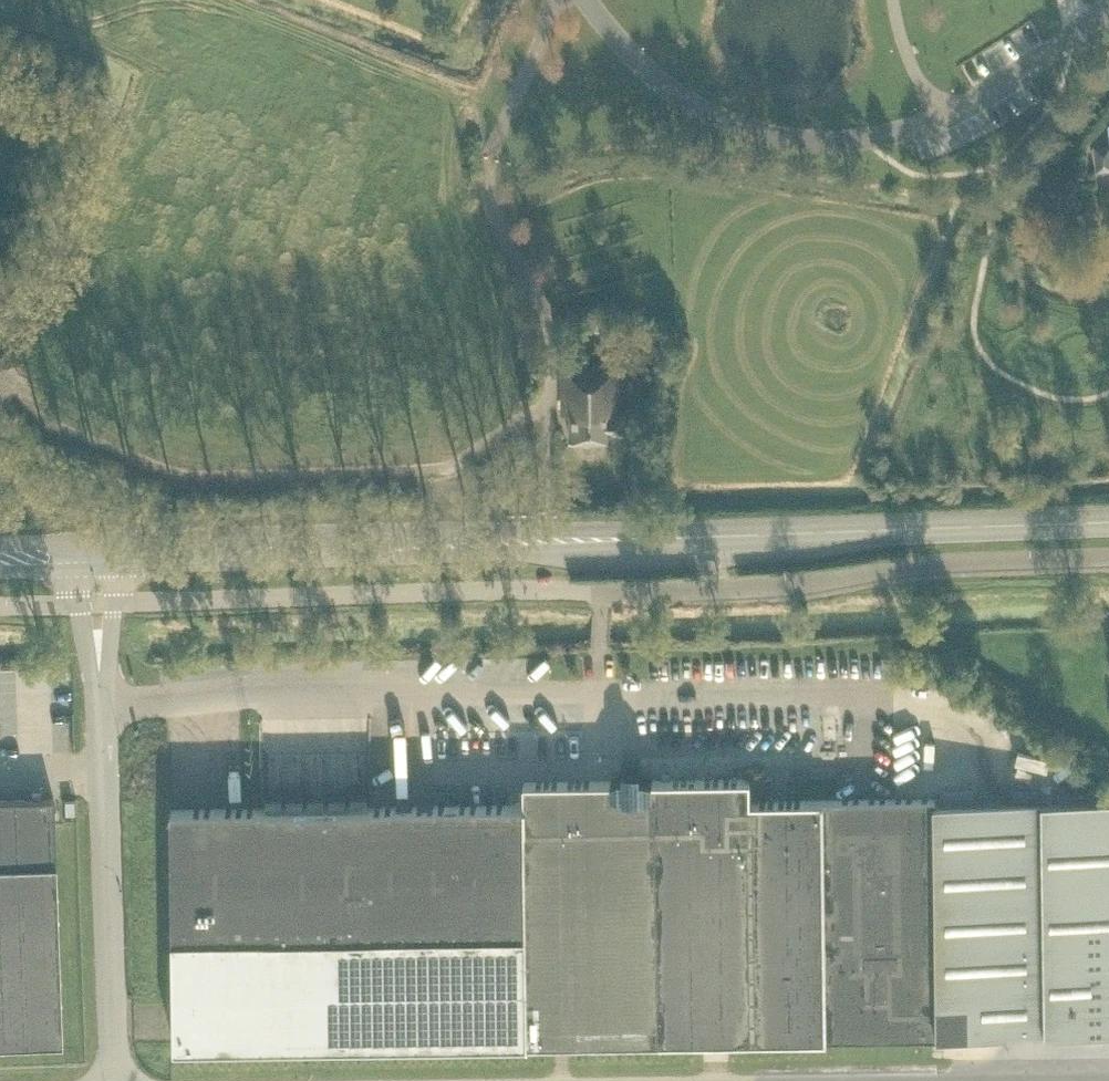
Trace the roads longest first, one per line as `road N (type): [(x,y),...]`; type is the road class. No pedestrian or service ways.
road 1 (unclassified): [(118,603),(754,587),(922,565),(1108,557)]
road 2 (secondary): [(121,556),(1108,522)]
road 3 (unclassified): [(1108,2),(967,103),(882,135),(826,140),(749,128),(673,92),(586,0)]
road 4 (unclassified): [(113,1080),(102,679)]

